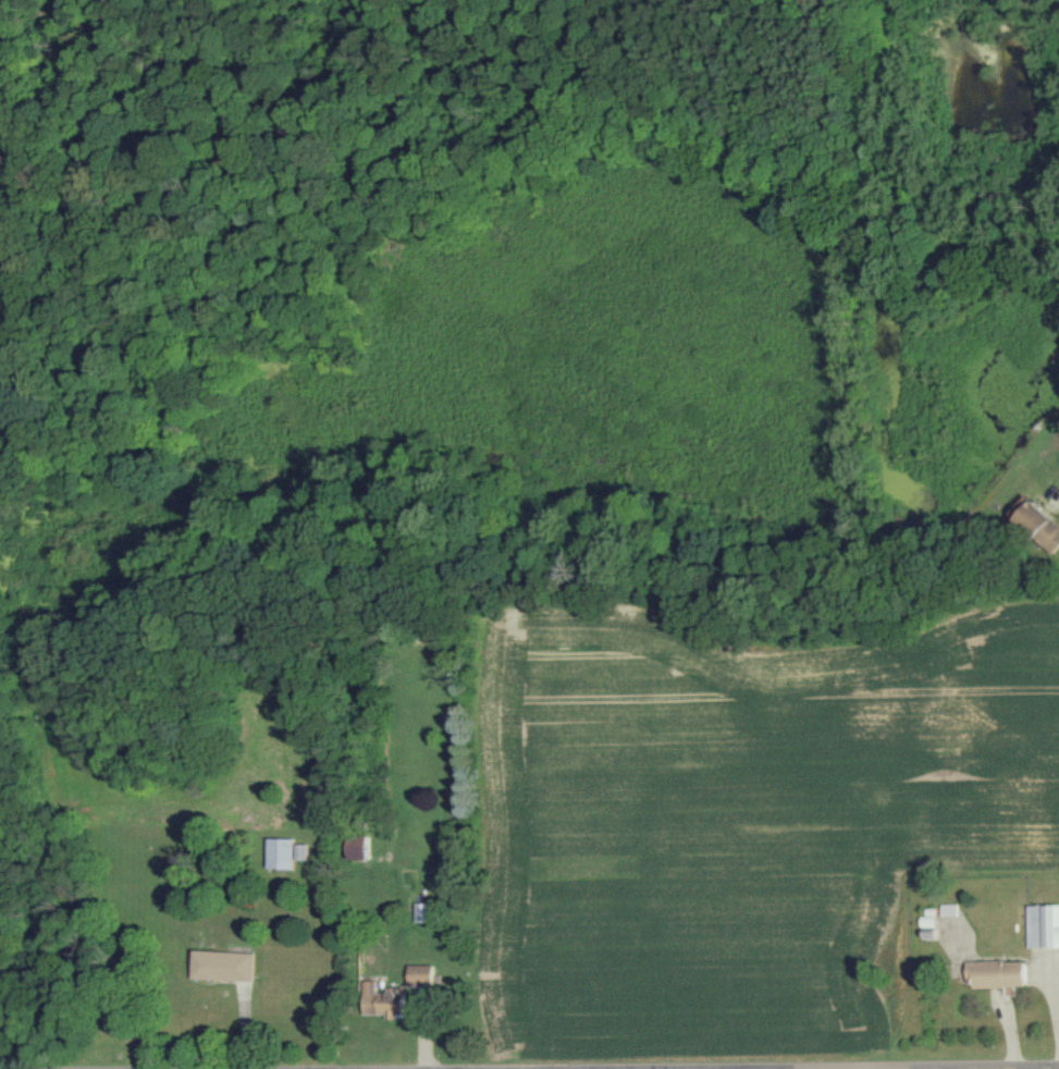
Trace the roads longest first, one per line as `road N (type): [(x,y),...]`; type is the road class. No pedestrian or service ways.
road 1 (residential): [(919,1068),(1058,1068)]

